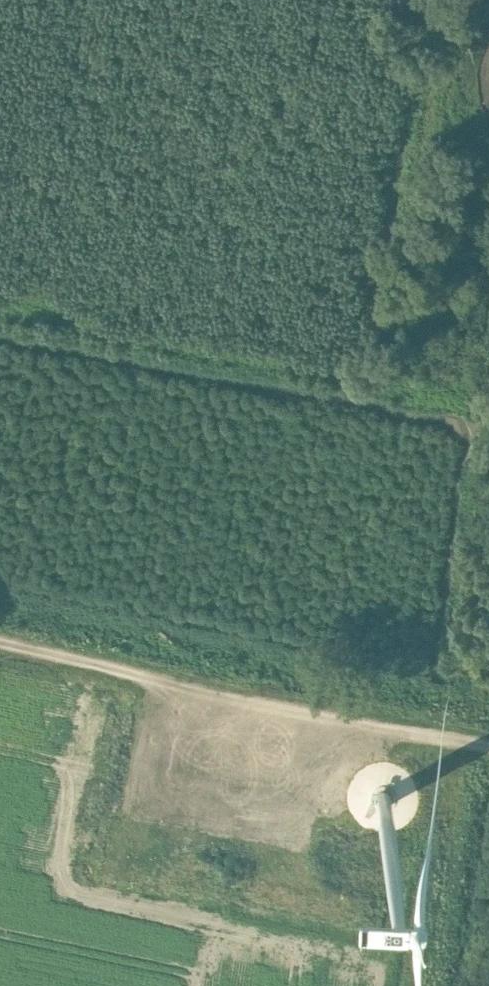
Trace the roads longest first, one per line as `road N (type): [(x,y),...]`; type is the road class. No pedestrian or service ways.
road 1 (track): [(488,748),(0,646)]

